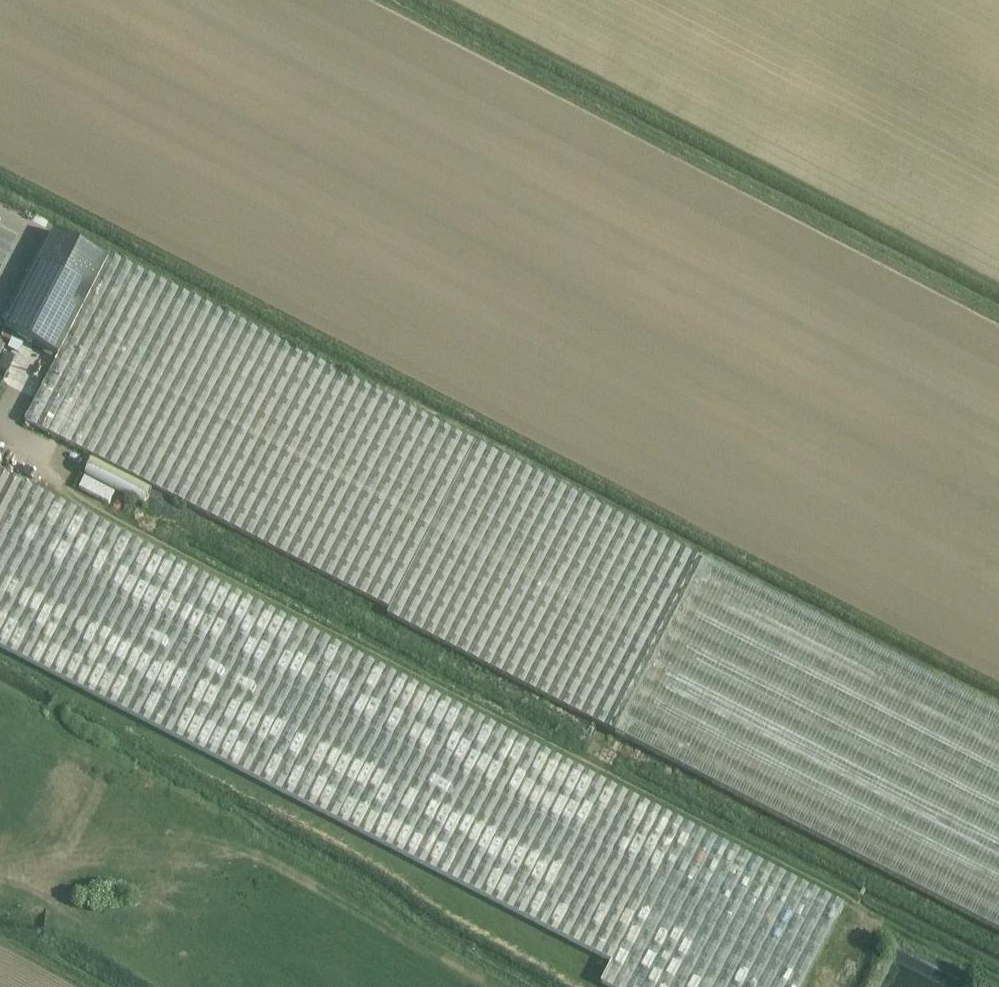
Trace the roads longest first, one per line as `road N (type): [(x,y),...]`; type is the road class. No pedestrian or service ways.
road 1 (track): [(73,496),(998,981)]
road 2 (track): [(0,874),(264,858),(495,986)]

